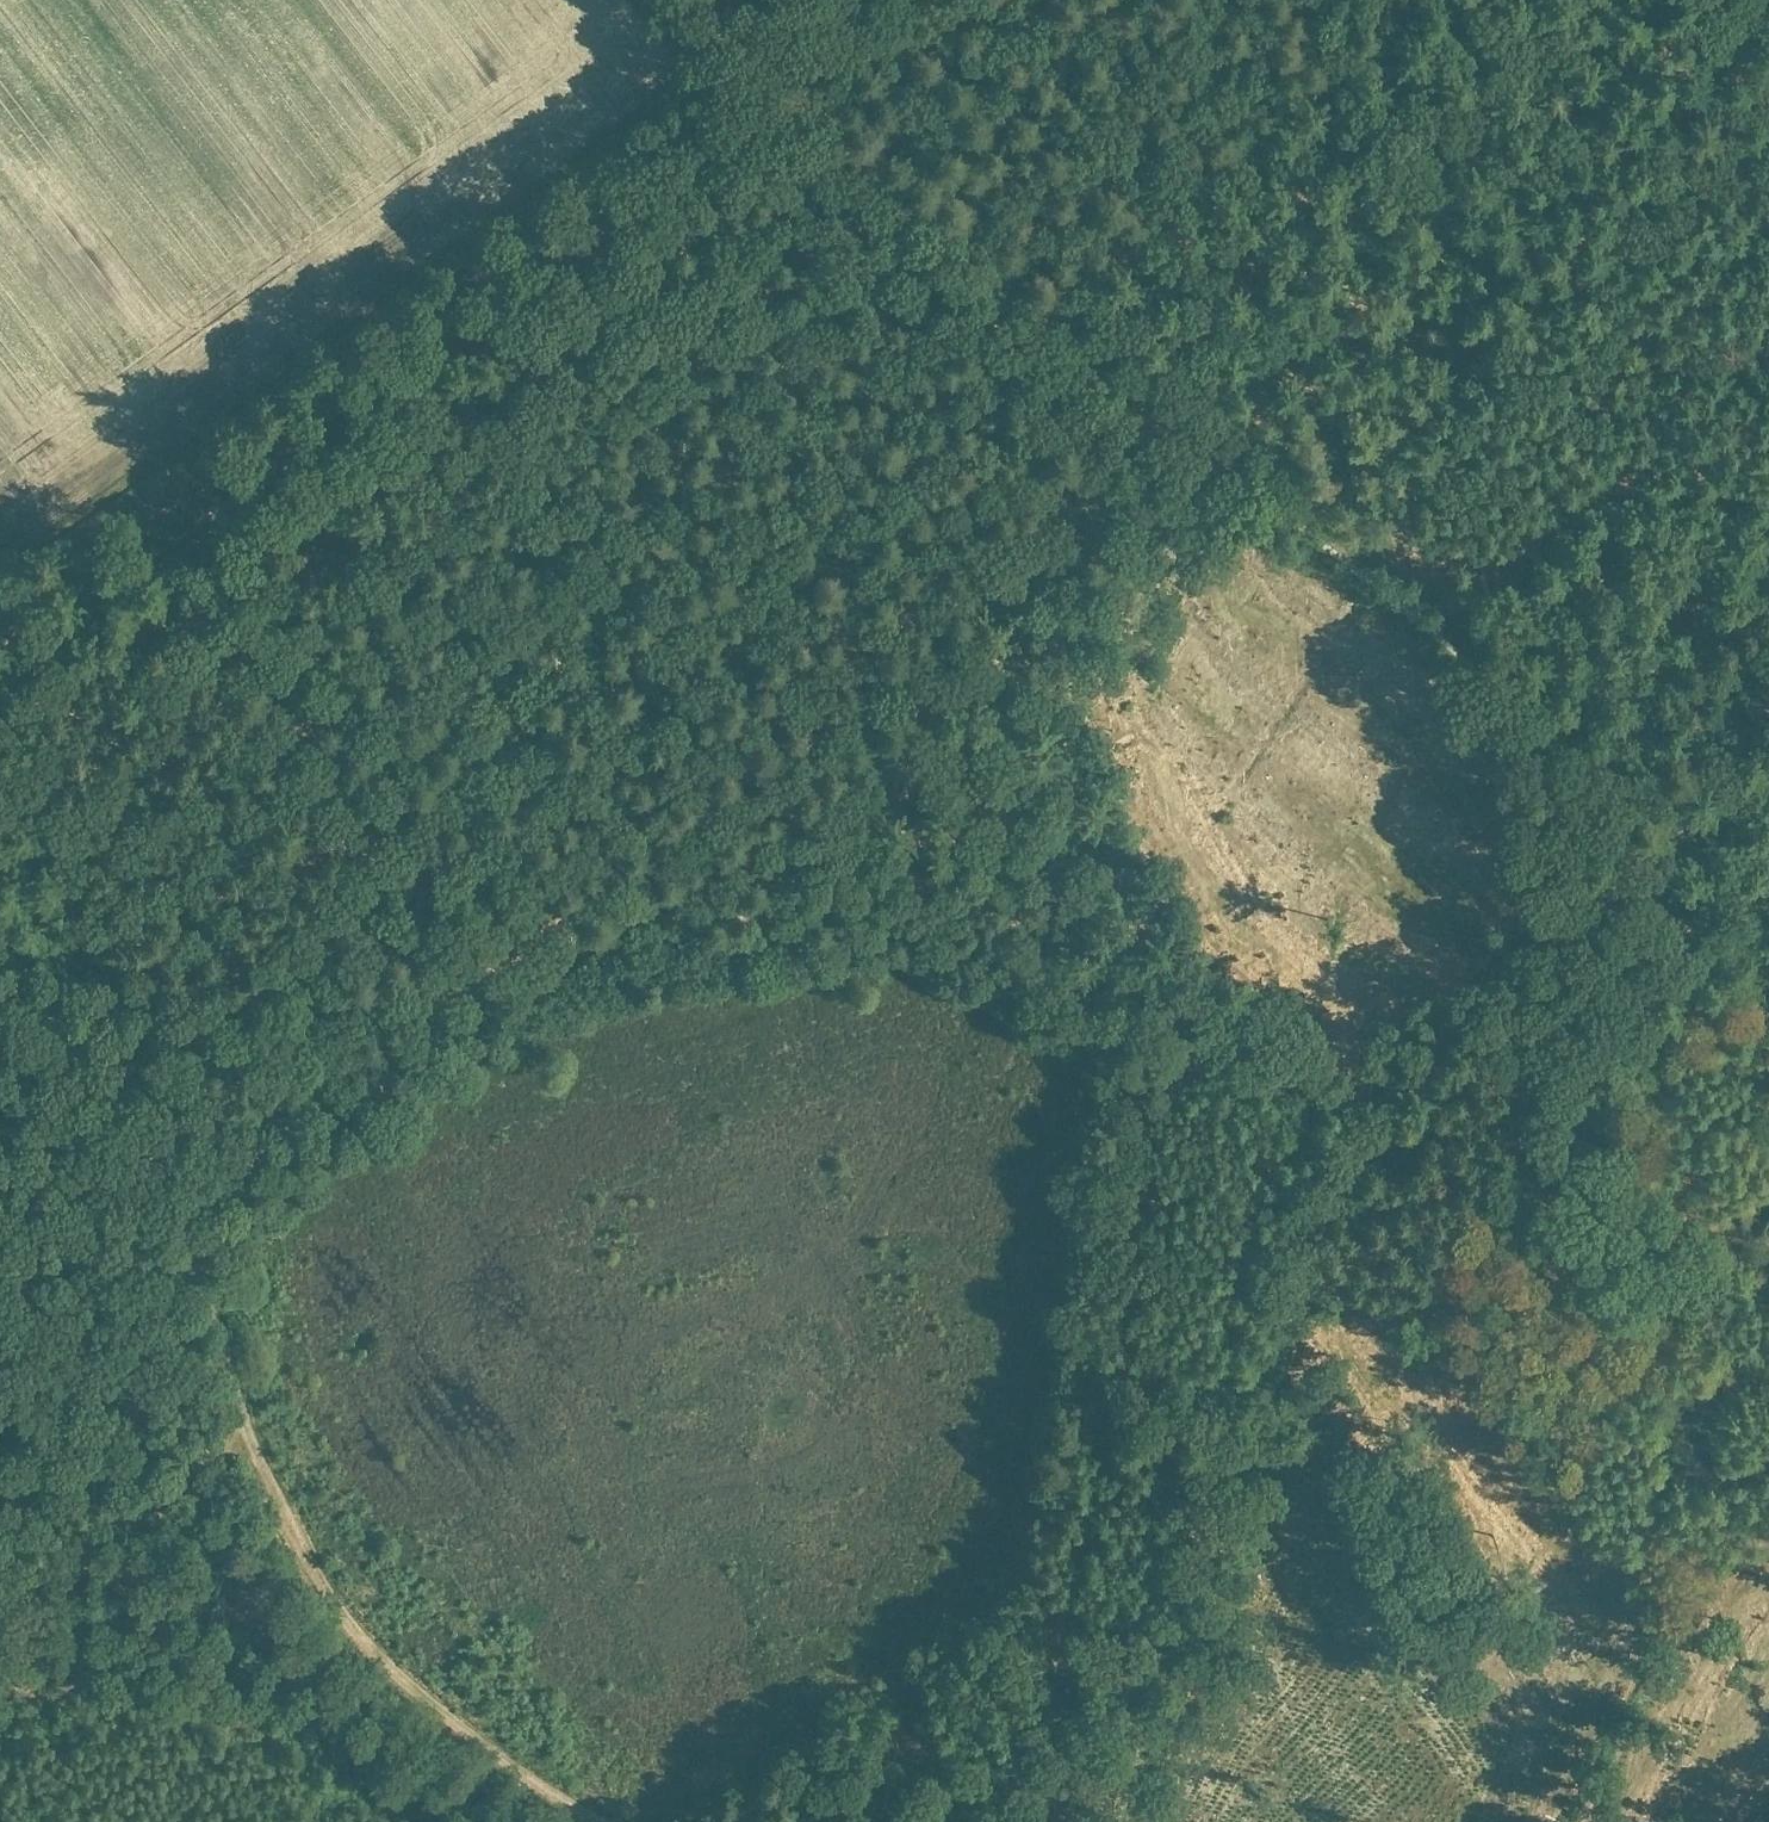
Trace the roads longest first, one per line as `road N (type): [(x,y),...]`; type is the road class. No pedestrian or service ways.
road 1 (track): [(712,0),(786,94),(1696,823)]
road 2 (track): [(1139,1754),(1238,1563),(1339,1179),(1384,1107),(1438,1035),(1768,764)]
road 3 (track): [(0,672),(778,101),(897,0)]
road 4 (track): [(246,1424),(170,1176),(0,933)]
road 5 (track): [(594,1821),(416,1697),(340,1618),(246,1424)]
road 6 (track): [(246,1424),(0,1602)]
road 7 (track): [(1768,964),(1696,823)]
road 8 (track): [(1027,1821),(1139,1754)]

